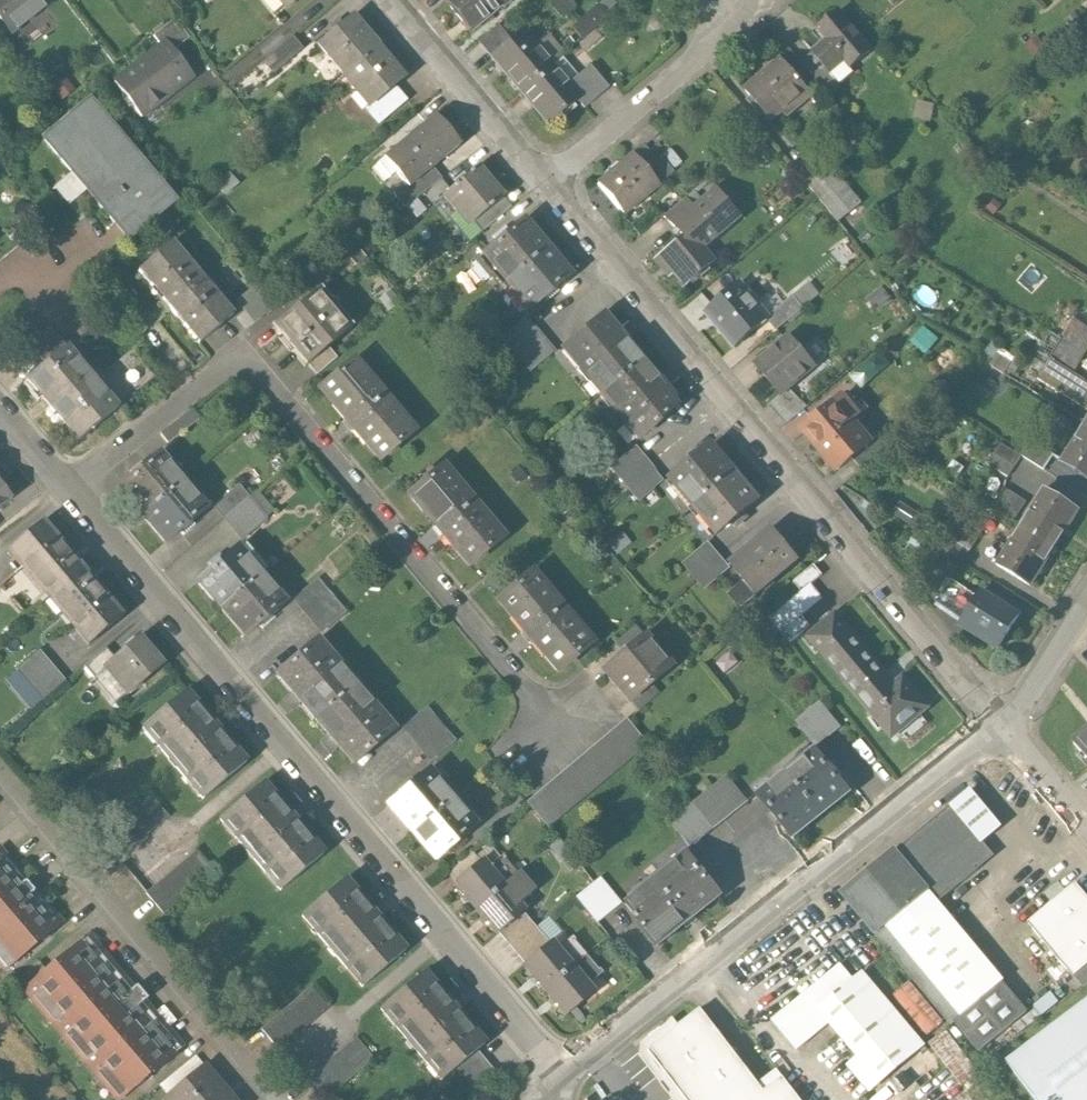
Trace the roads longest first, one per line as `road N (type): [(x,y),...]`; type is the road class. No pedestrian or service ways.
road 1 (residential): [(560,1077),(76,497)]
road 2 (residential): [(999,724),(548,182)]
road 3 (residential): [(76,497),(247,362),(554,732)]
road 4 (residential): [(999,724),(560,1077)]
road 5 (residential): [(271,1099),(0,788)]
road 6 (residential): [(548,182),(731,27),(732,0)]
road 7 (residential): [(548,182),(395,0)]
road 8 (residential): [(1086,601),(999,724)]
road 9 (residential): [(1086,828),(999,724)]

